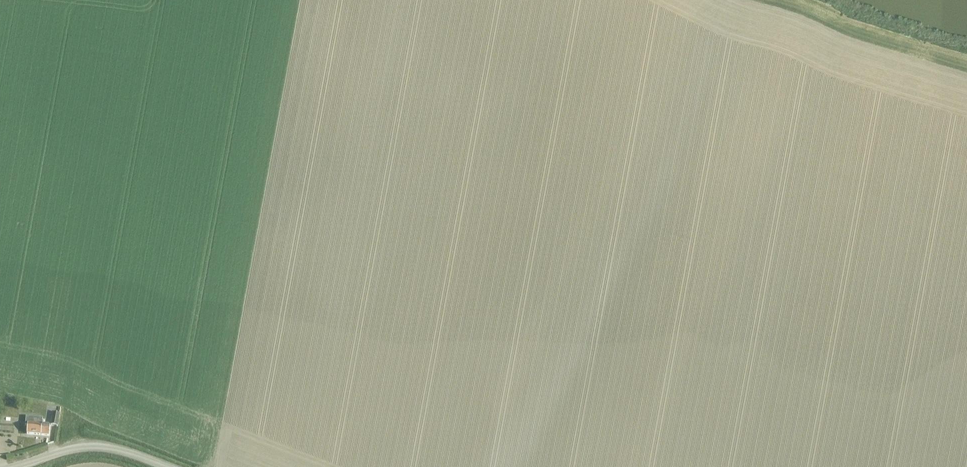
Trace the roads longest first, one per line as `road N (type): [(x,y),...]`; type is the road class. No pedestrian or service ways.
road 1 (unclassified): [(170,466),(95,445),(14,466)]

